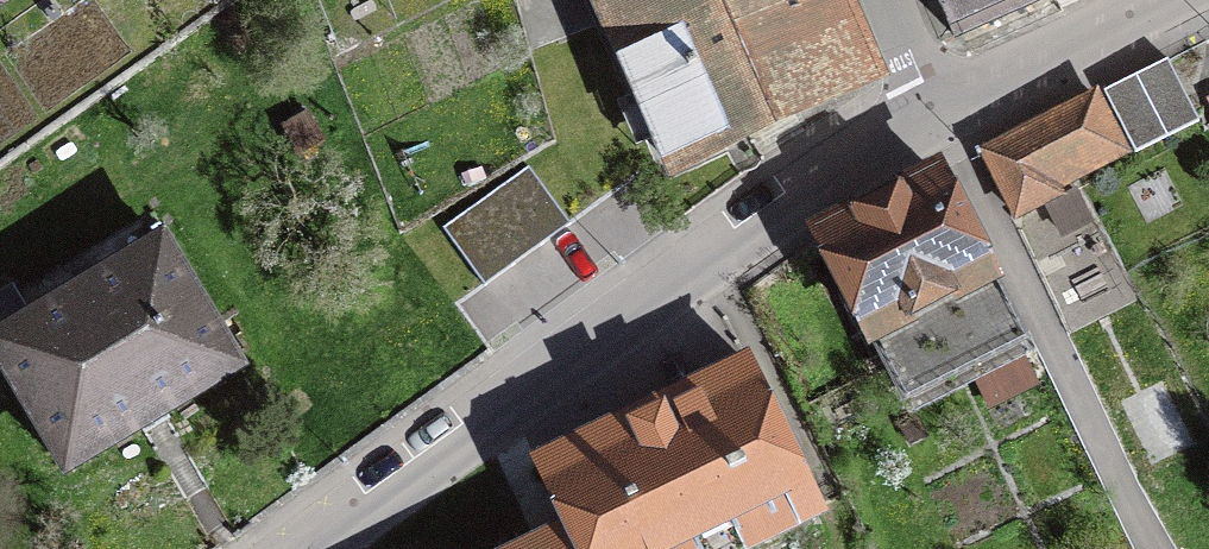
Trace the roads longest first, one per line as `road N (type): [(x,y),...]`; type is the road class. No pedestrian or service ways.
road 1 (residential): [(947,111),(691,263),(325,548)]
road 2 (residential): [(1158,548),(1138,524),(947,111)]
road 3 (residential): [(1171,0),(947,111)]

